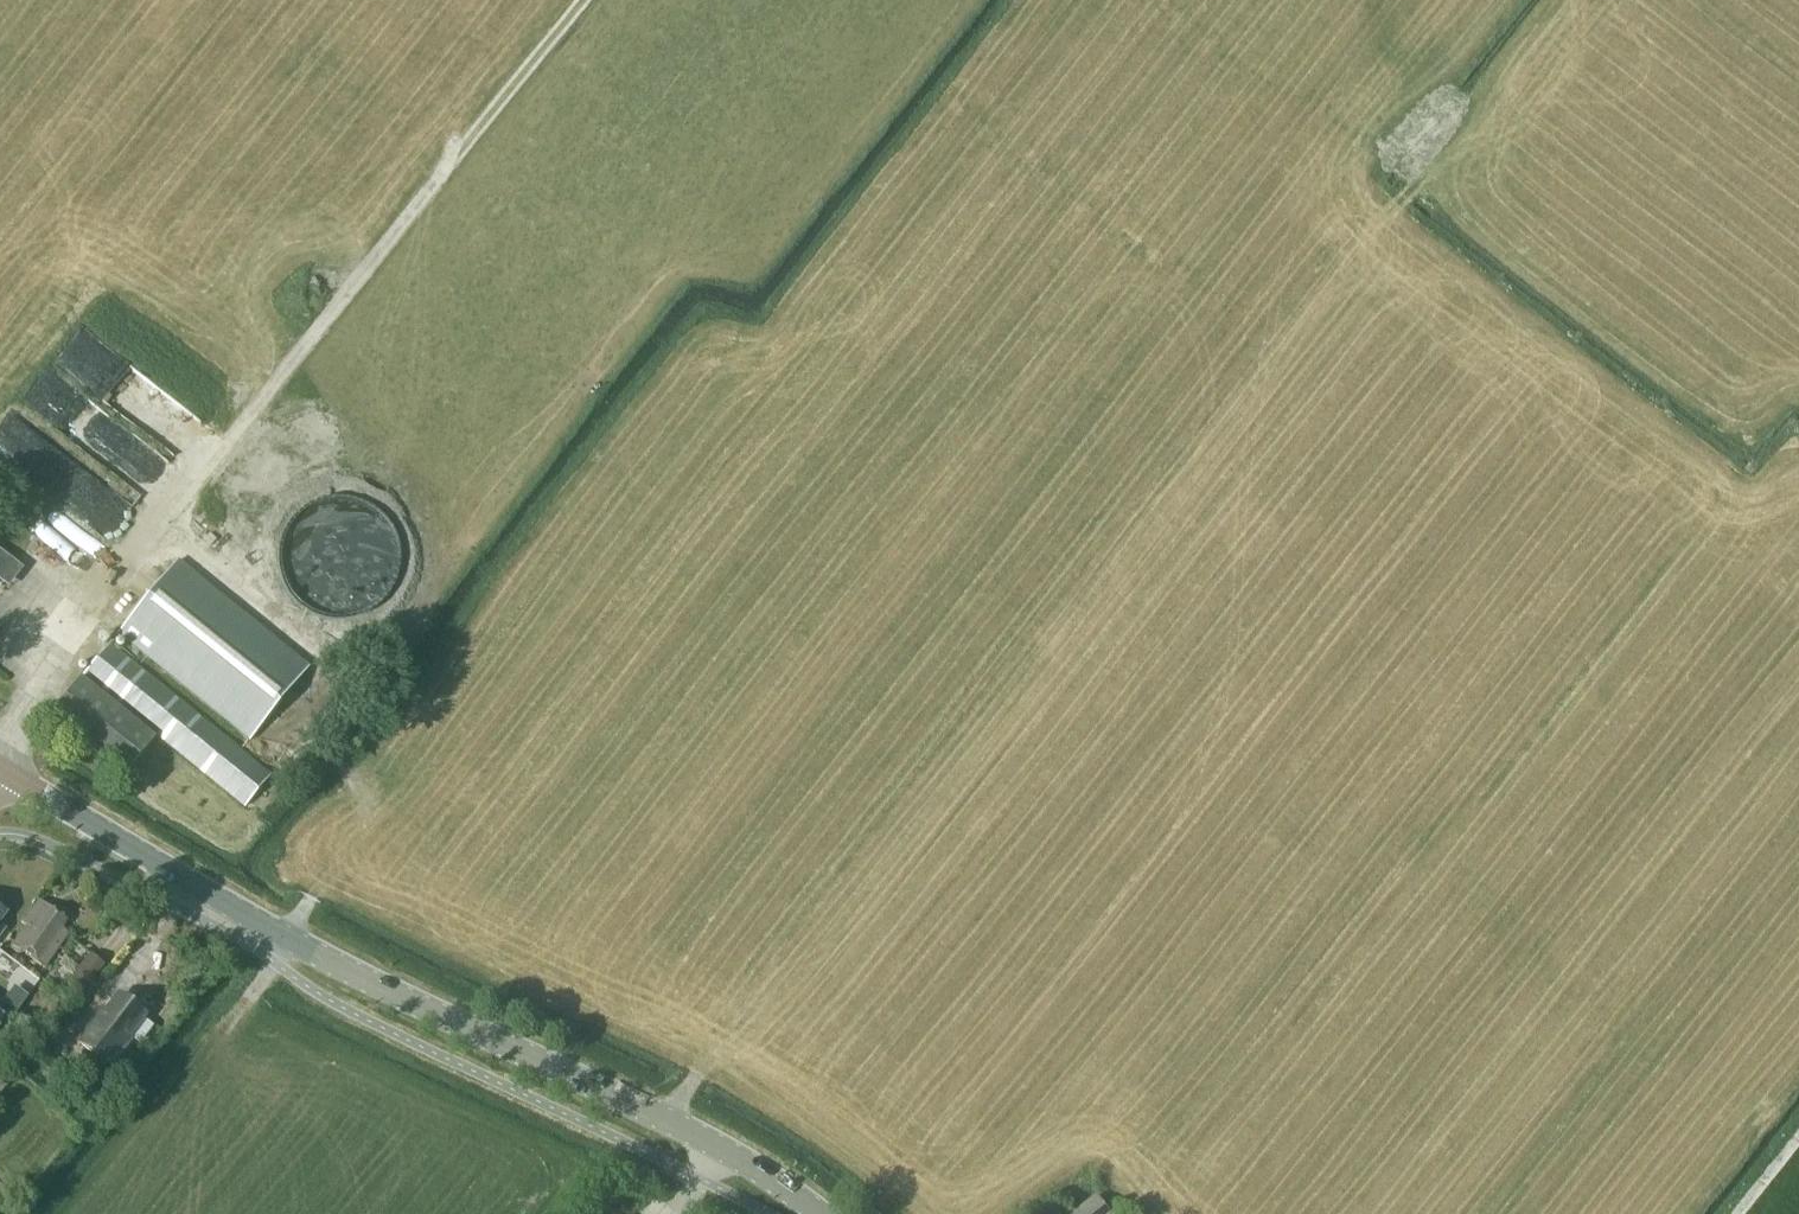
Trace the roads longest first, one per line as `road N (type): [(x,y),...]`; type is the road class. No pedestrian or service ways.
road 1 (secondary): [(822,1213),(682,1129),(316,954),(8,773)]

